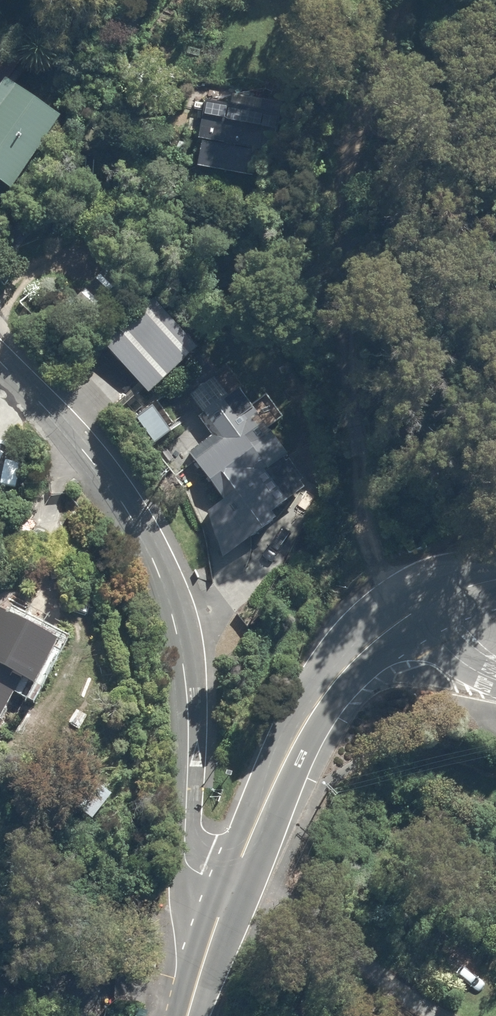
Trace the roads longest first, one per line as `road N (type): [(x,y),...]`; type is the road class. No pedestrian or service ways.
road 1 (track): [(403,620),(371,555),(350,407),(388,54),(408,0)]
road 2 (residential): [(231,886),(204,875),(190,857),(187,682),(159,572),(94,462),(0,360)]
road 3 (secondary): [(231,886),(319,706),(372,643),(423,605)]
road 4 (secondary): [(189,1015),(231,886)]

